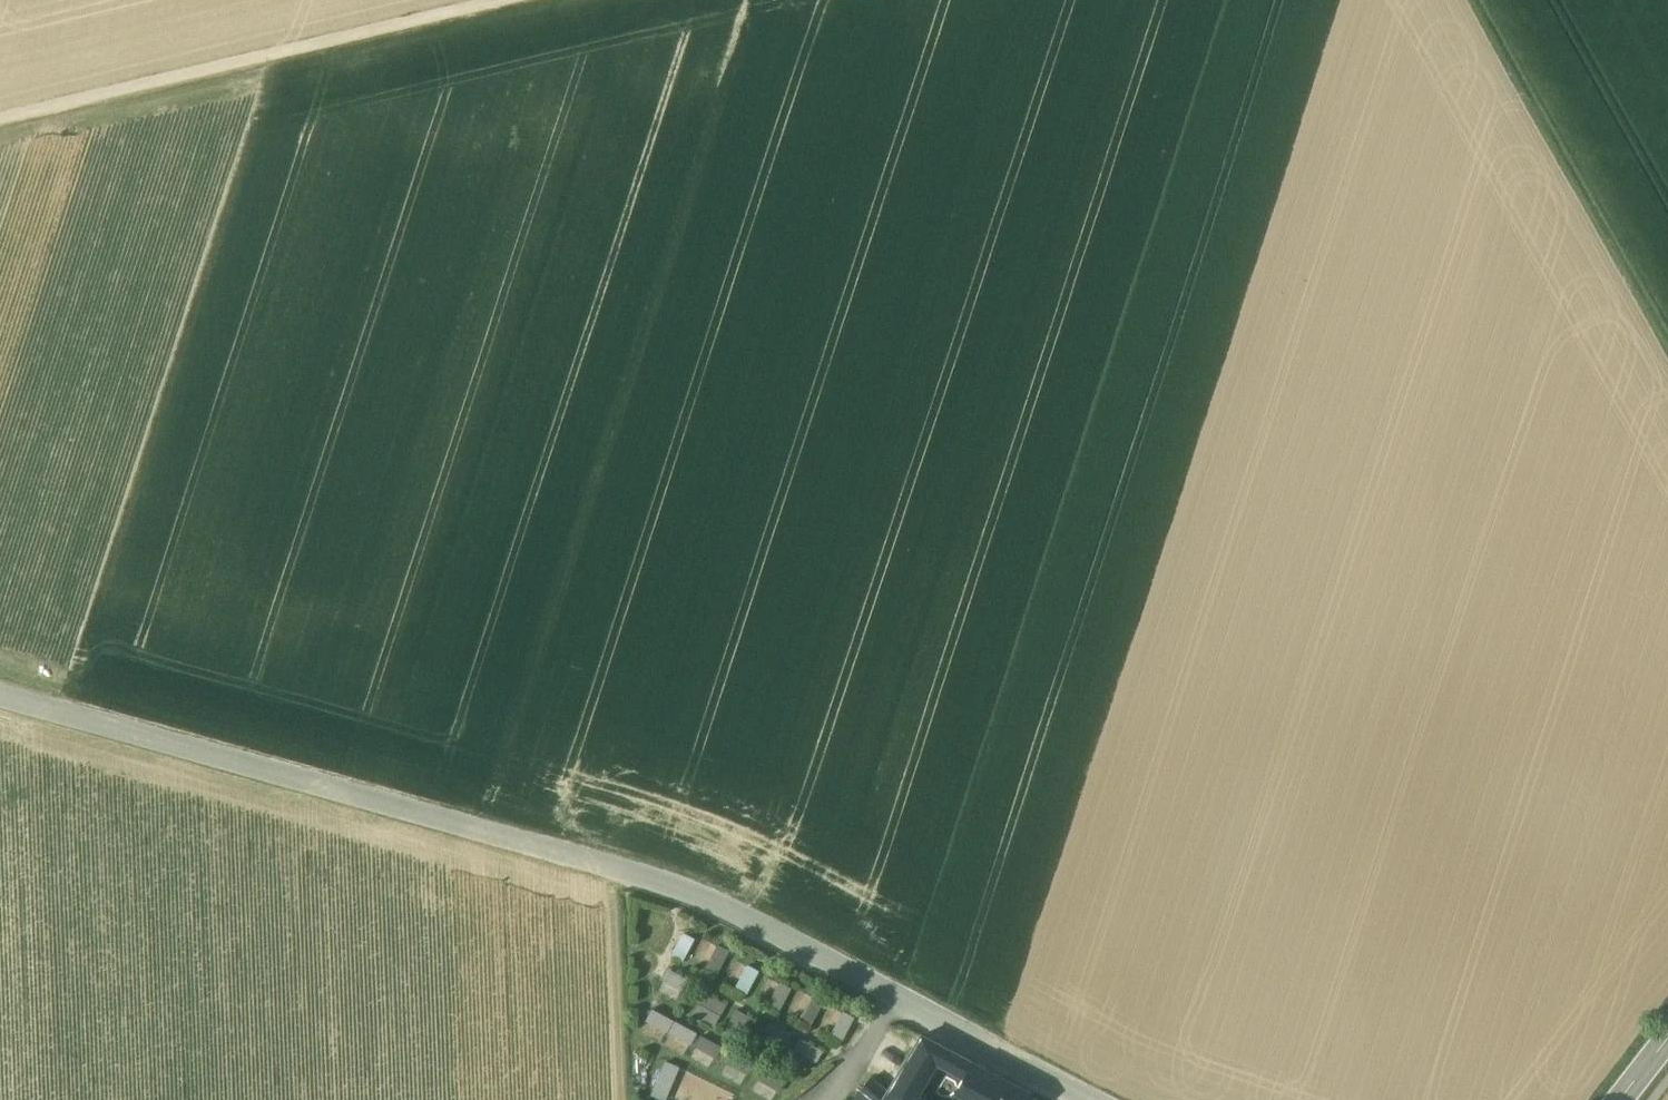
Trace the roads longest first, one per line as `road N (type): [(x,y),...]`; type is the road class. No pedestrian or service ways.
road 1 (residential): [(0,698),(714,905),(1082,1099)]
road 2 (track): [(0,121),(507,0)]
road 3 (track): [(1667,325),(1484,0)]

